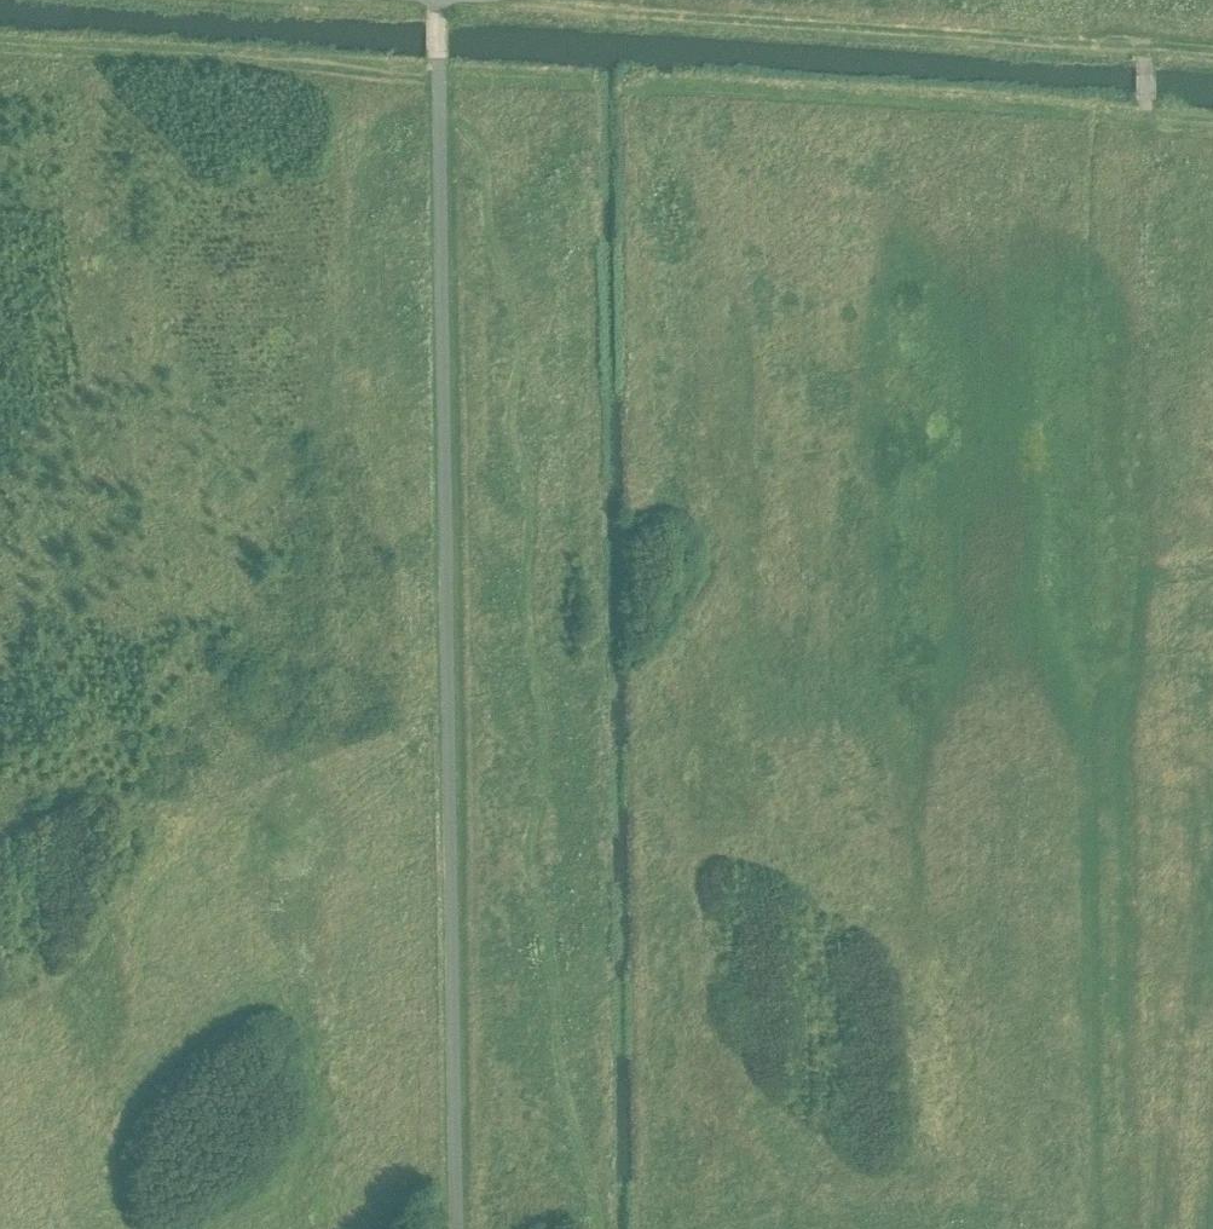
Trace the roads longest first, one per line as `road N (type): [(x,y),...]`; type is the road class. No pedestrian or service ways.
road 1 (track): [(1146,1228),(1138,614),(1146,111)]
road 2 (track): [(1145,43),(545,0)]
road 3 (track): [(1146,111),(1145,43),(1212,48)]

